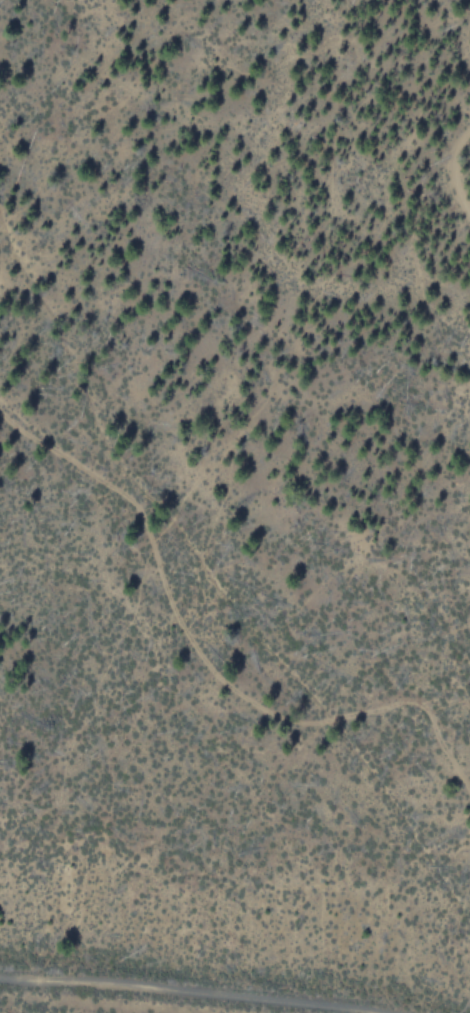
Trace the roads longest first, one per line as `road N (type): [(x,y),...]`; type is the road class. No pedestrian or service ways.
road 1 (track): [(469,797),(419,722),(396,708),(302,725),(265,716),(219,687),(180,632),(146,537),(117,498),(0,414)]
road 2 (residential): [(354,1012),(0,980)]

